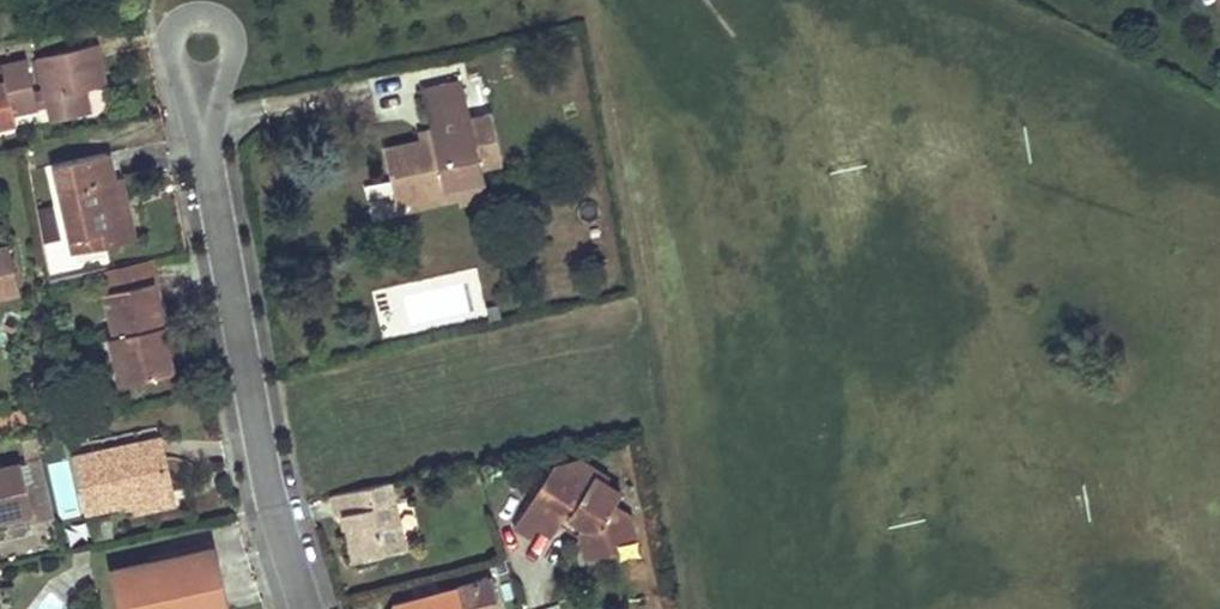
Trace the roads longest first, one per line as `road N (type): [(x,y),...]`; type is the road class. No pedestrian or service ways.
road 1 (residential): [(311,608),(275,493),(208,127),(203,44)]

